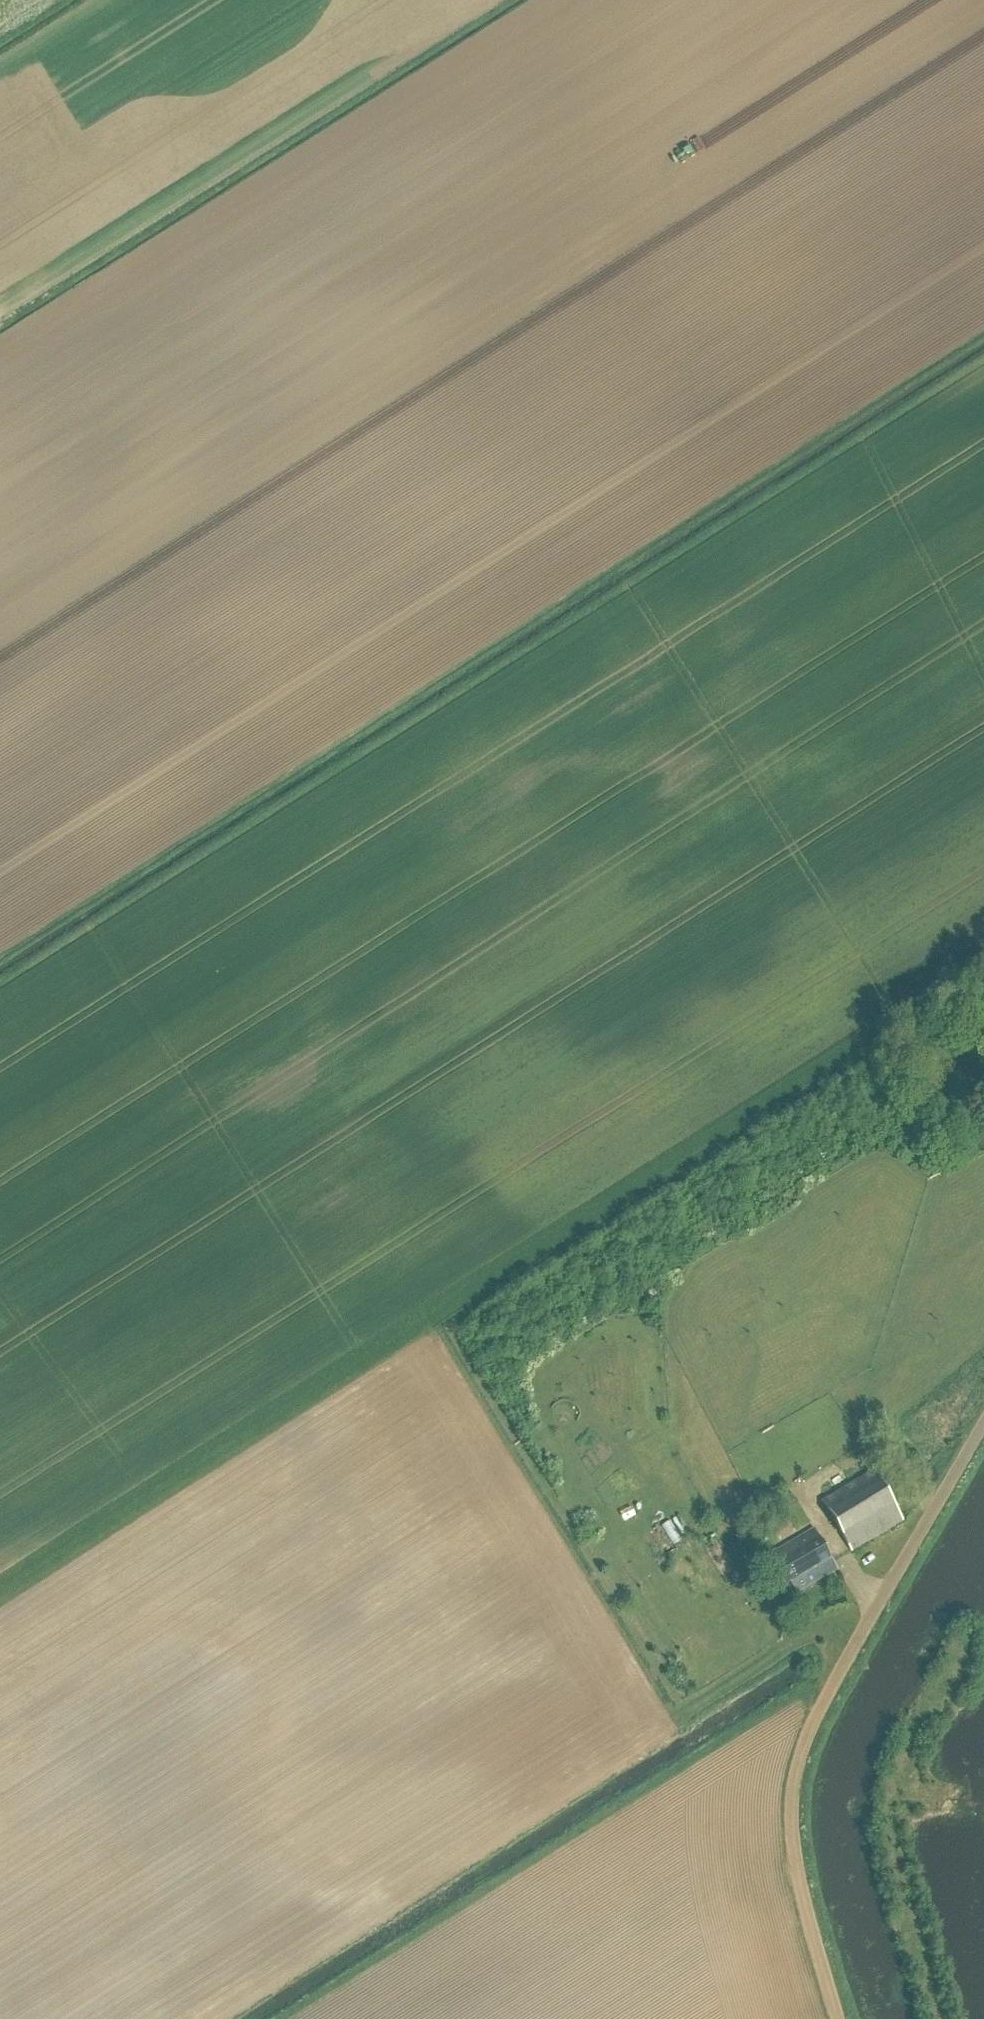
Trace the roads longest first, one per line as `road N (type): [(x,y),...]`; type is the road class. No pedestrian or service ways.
road 1 (unclassified): [(840,2018),(798,1874),(792,1803),(805,1740),(983,1425)]

